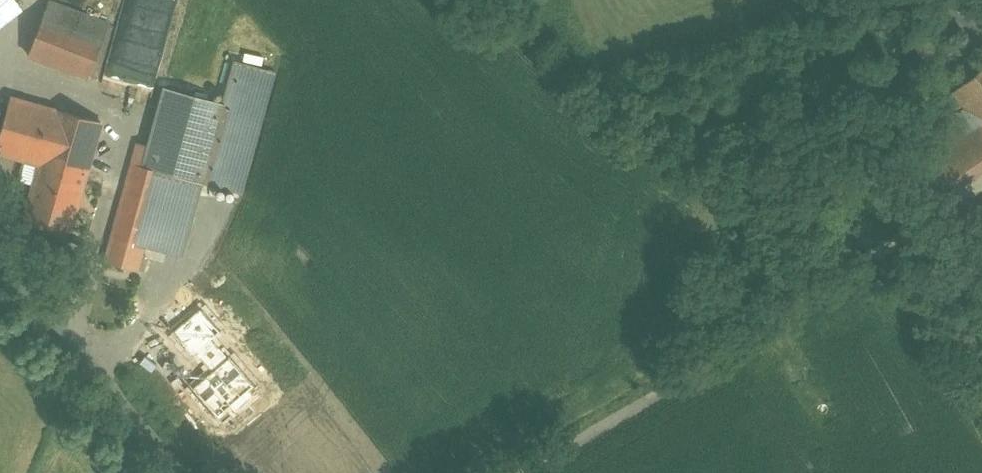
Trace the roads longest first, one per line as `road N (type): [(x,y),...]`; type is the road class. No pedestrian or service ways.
road 1 (unclassified): [(548,472),(721,376),(922,224)]
road 2 (unclassified): [(0,261),(171,472)]

